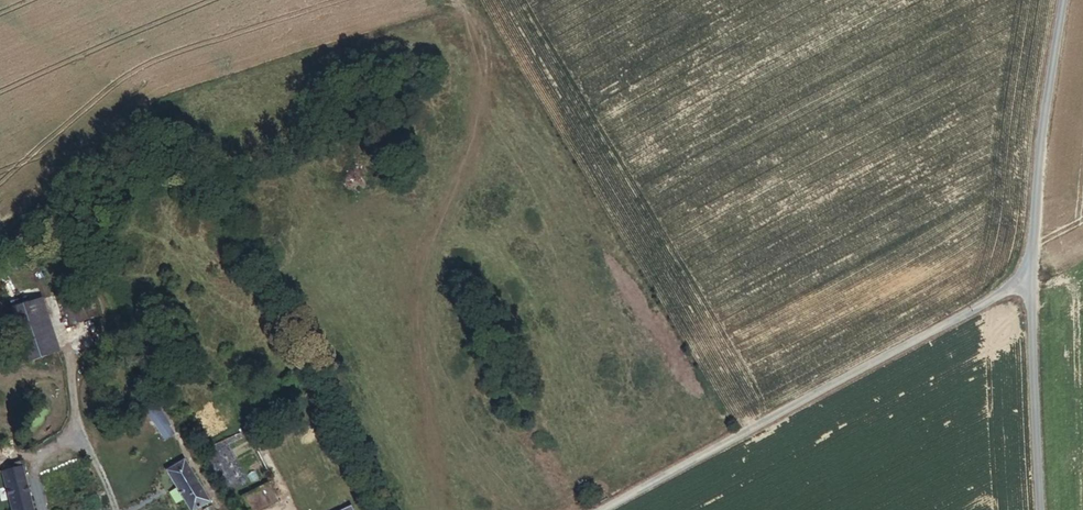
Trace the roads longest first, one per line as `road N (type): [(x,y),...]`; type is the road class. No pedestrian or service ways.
road 1 (unclassified): [(598,509),(1030,279)]
road 2 (unclassified): [(1063,0),(1030,279)]
road 3 (unclassified): [(1040,509),(1030,279)]

